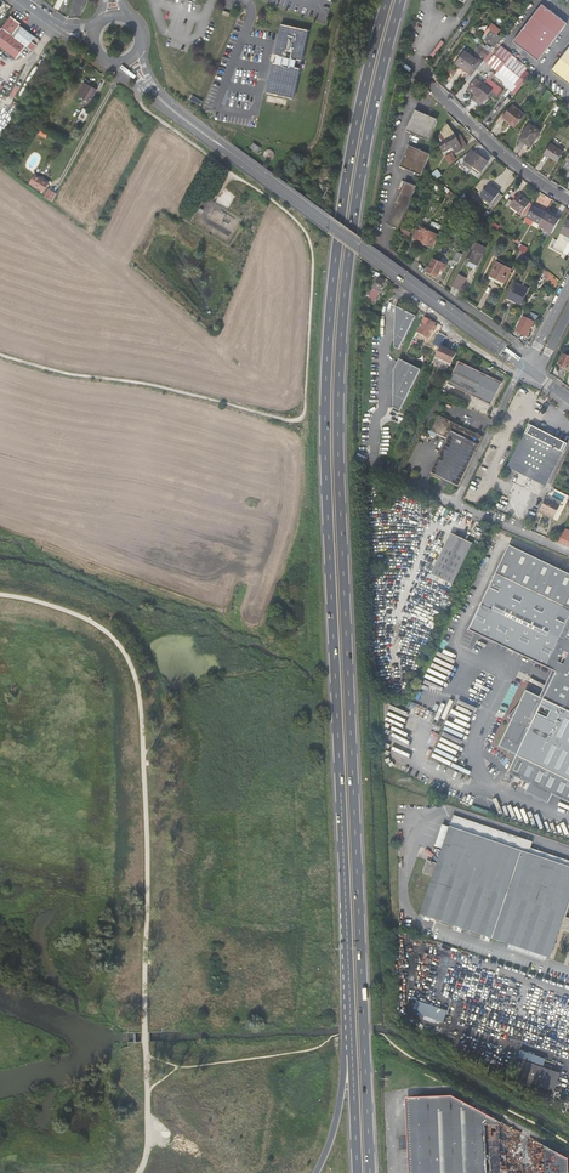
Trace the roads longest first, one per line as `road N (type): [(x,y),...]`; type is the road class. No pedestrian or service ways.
road 1 (trunk): [(370,1172),(339,394),(359,178),(401,0)]
road 2 (trunk): [(387,0),(355,132),(328,336),(326,456),(346,902)]
road 3 (track): [(303,418),(313,256),(305,232),(143,109),(126,85),(132,74)]
road 4 (secondary): [(522,365),(226,149)]
road 5 (residential): [(533,358),(383,248),(380,231),(411,98)]
road 6 (track): [(0,354),(303,418)]
road 7 (trunk): [(346,902),(343,1070),(316,1172)]
road 8 (trunk): [(346,902),(358,1172)]
road 9 (track): [(294,660),(307,636),(303,418)]
road 10 (unclassified): [(568,202),(505,158),(408,61)]
road 11 (residential): [(516,376),(386,287)]
road 12 (residential): [(516,376),(453,504)]
road 13 (secondary): [(226,149),(152,85),(139,44)]
road 14 (secondary): [(115,63),(226,149)]
road 15 (residential): [(453,504),(568,555)]

